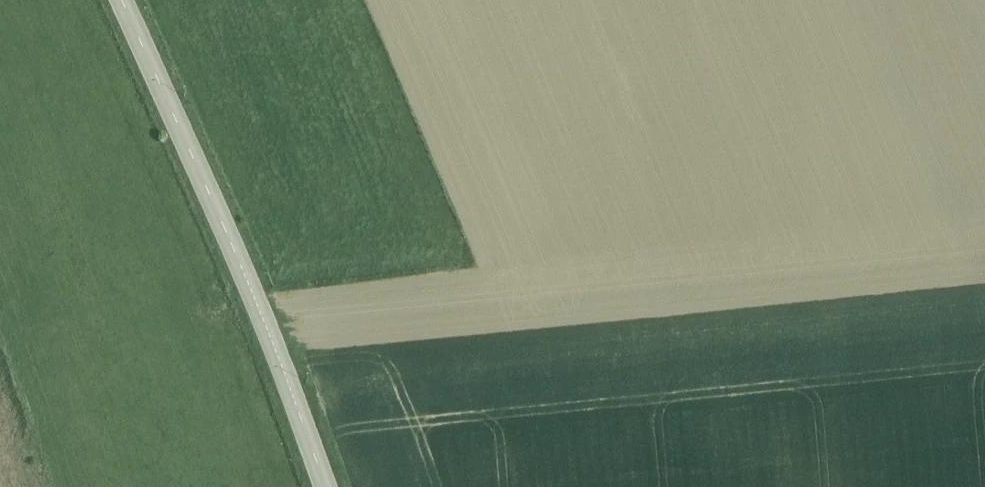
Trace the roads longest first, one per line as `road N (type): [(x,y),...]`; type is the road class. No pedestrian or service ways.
road 1 (tertiary): [(318,486),(194,157),(123,0)]

